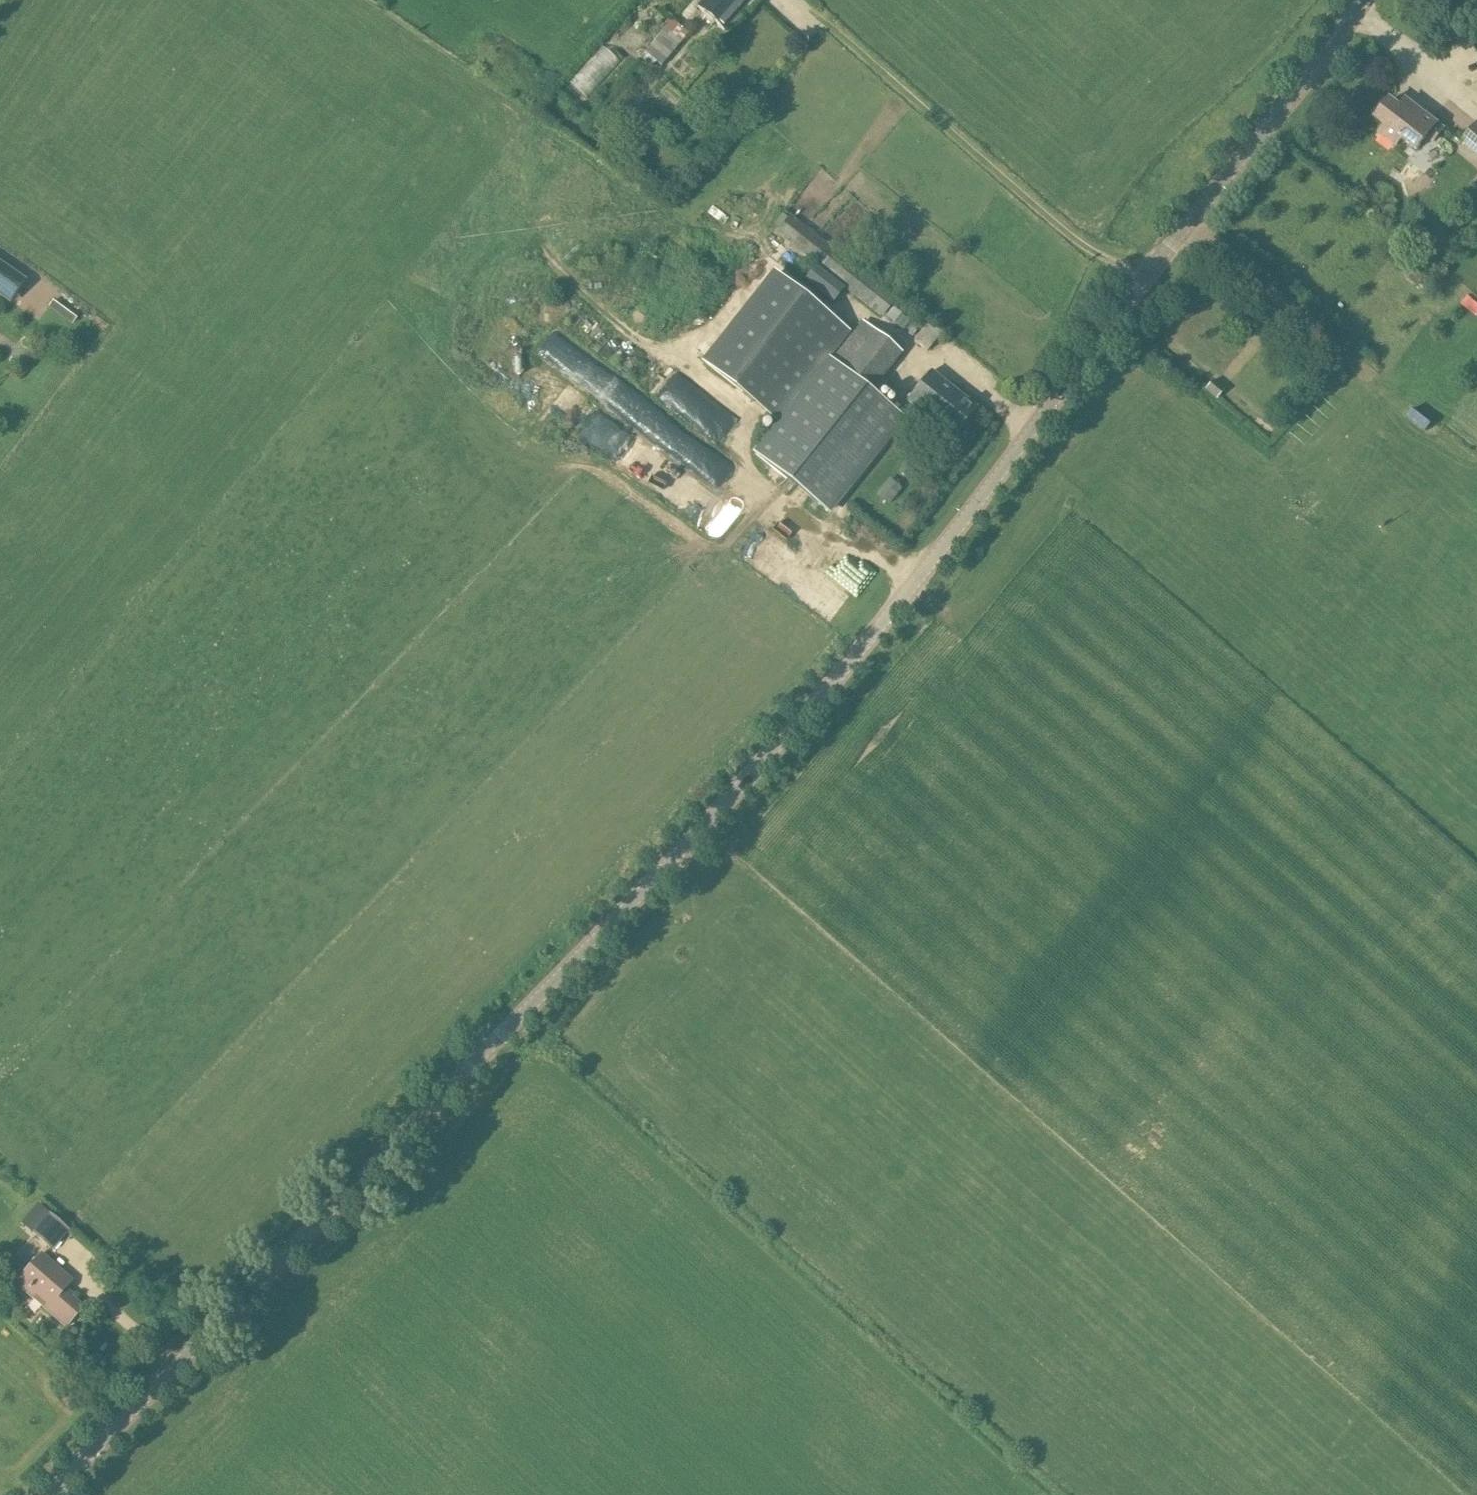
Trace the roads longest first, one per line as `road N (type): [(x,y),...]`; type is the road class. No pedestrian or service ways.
road 1 (unclassified): [(50,1494),(753,782),(901,608),(1368,0)]

